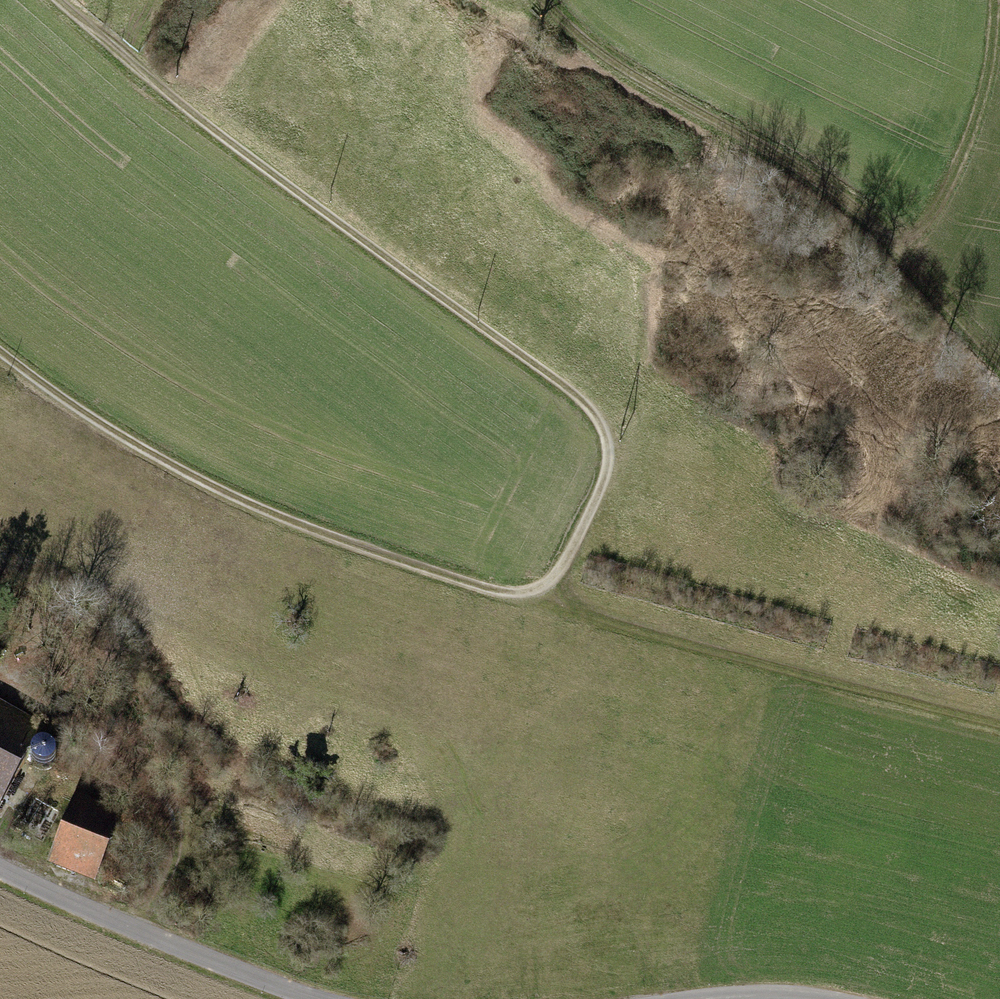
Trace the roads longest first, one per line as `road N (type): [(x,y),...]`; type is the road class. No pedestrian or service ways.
road 1 (track): [(56,0),(154,88),(595,409),(611,453),(567,560),(538,590)]
road 2 (track): [(538,590),(495,592),(315,532),(177,468),(82,411),(0,346)]
road 3 (track): [(538,590),(552,606),(999,726)]
road 4 (track): [(545,0),(585,44),(804,164),(934,262)]
road 5 (unclassified): [(317,998),(0,864)]
road 6 (track): [(934,262),(999,88)]
road 7 (track): [(934,262),(984,351),(999,363)]

